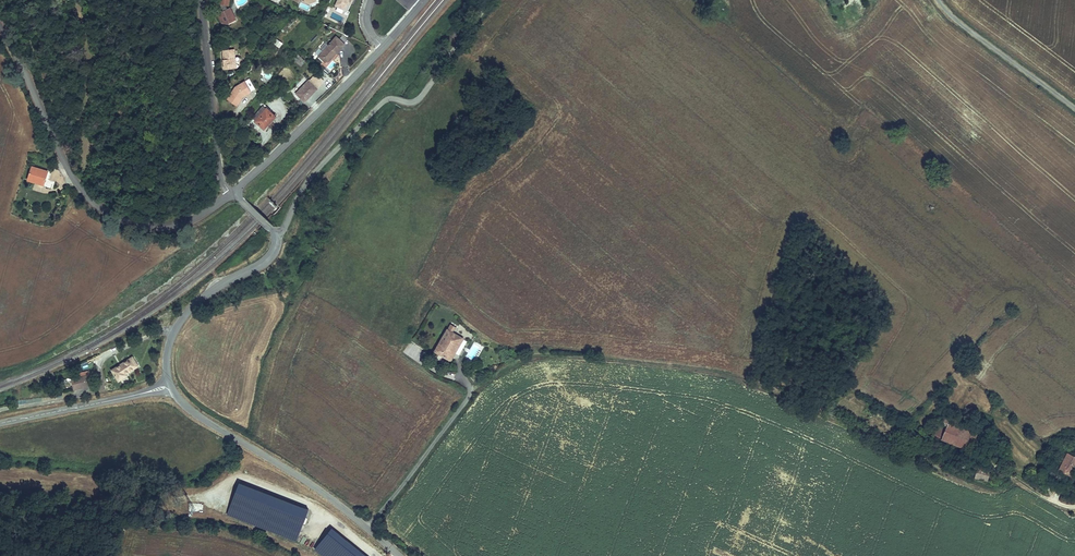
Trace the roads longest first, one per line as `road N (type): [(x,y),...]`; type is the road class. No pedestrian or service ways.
road 1 (track): [(469,391),(537,353),(671,363),(763,385),(982,488),(1021,480)]
road 2 (tertiary): [(234,193),(169,226),(136,225),(108,212),(71,174),(0,30)]
road 3 (unclassified): [(492,0),(424,95),(379,104),(313,173),(276,237)]
road 4 (tertiary): [(400,555),(330,495),(199,416),(171,385)]
road 5 (tertiary): [(234,193),(384,46)]
road 6 (tertiary): [(171,385),(167,355),(180,321),(210,292),(265,261),(276,237)]
road 7 (residential): [(234,193),(219,165),(202,0)]
road 8 (tertiary): [(0,423),(171,385)]
road 9 (unclassified): [(1074,105),(939,0)]

